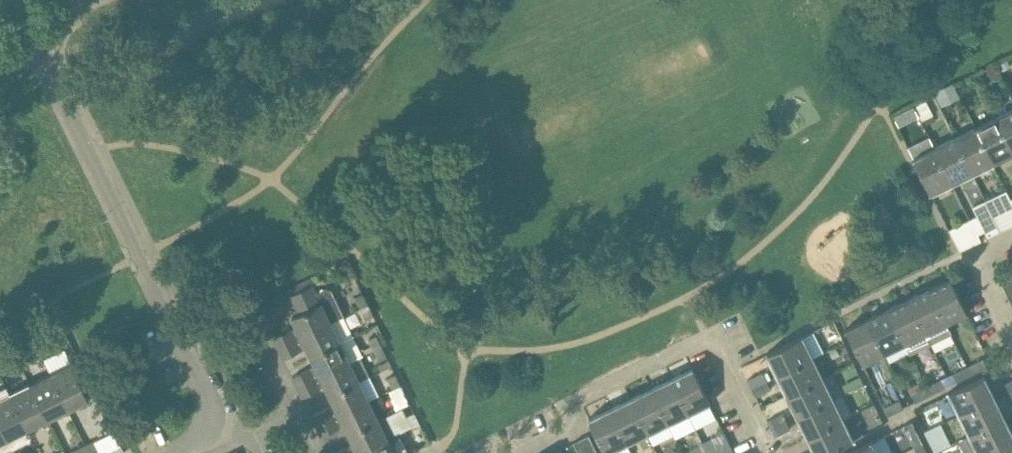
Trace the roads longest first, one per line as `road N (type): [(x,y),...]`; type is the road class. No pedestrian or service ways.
road 1 (unclassified): [(29,30),(208,386),(208,427)]
road 2 (residential): [(523,452),(562,433),(579,402),(713,337),(771,452)]

